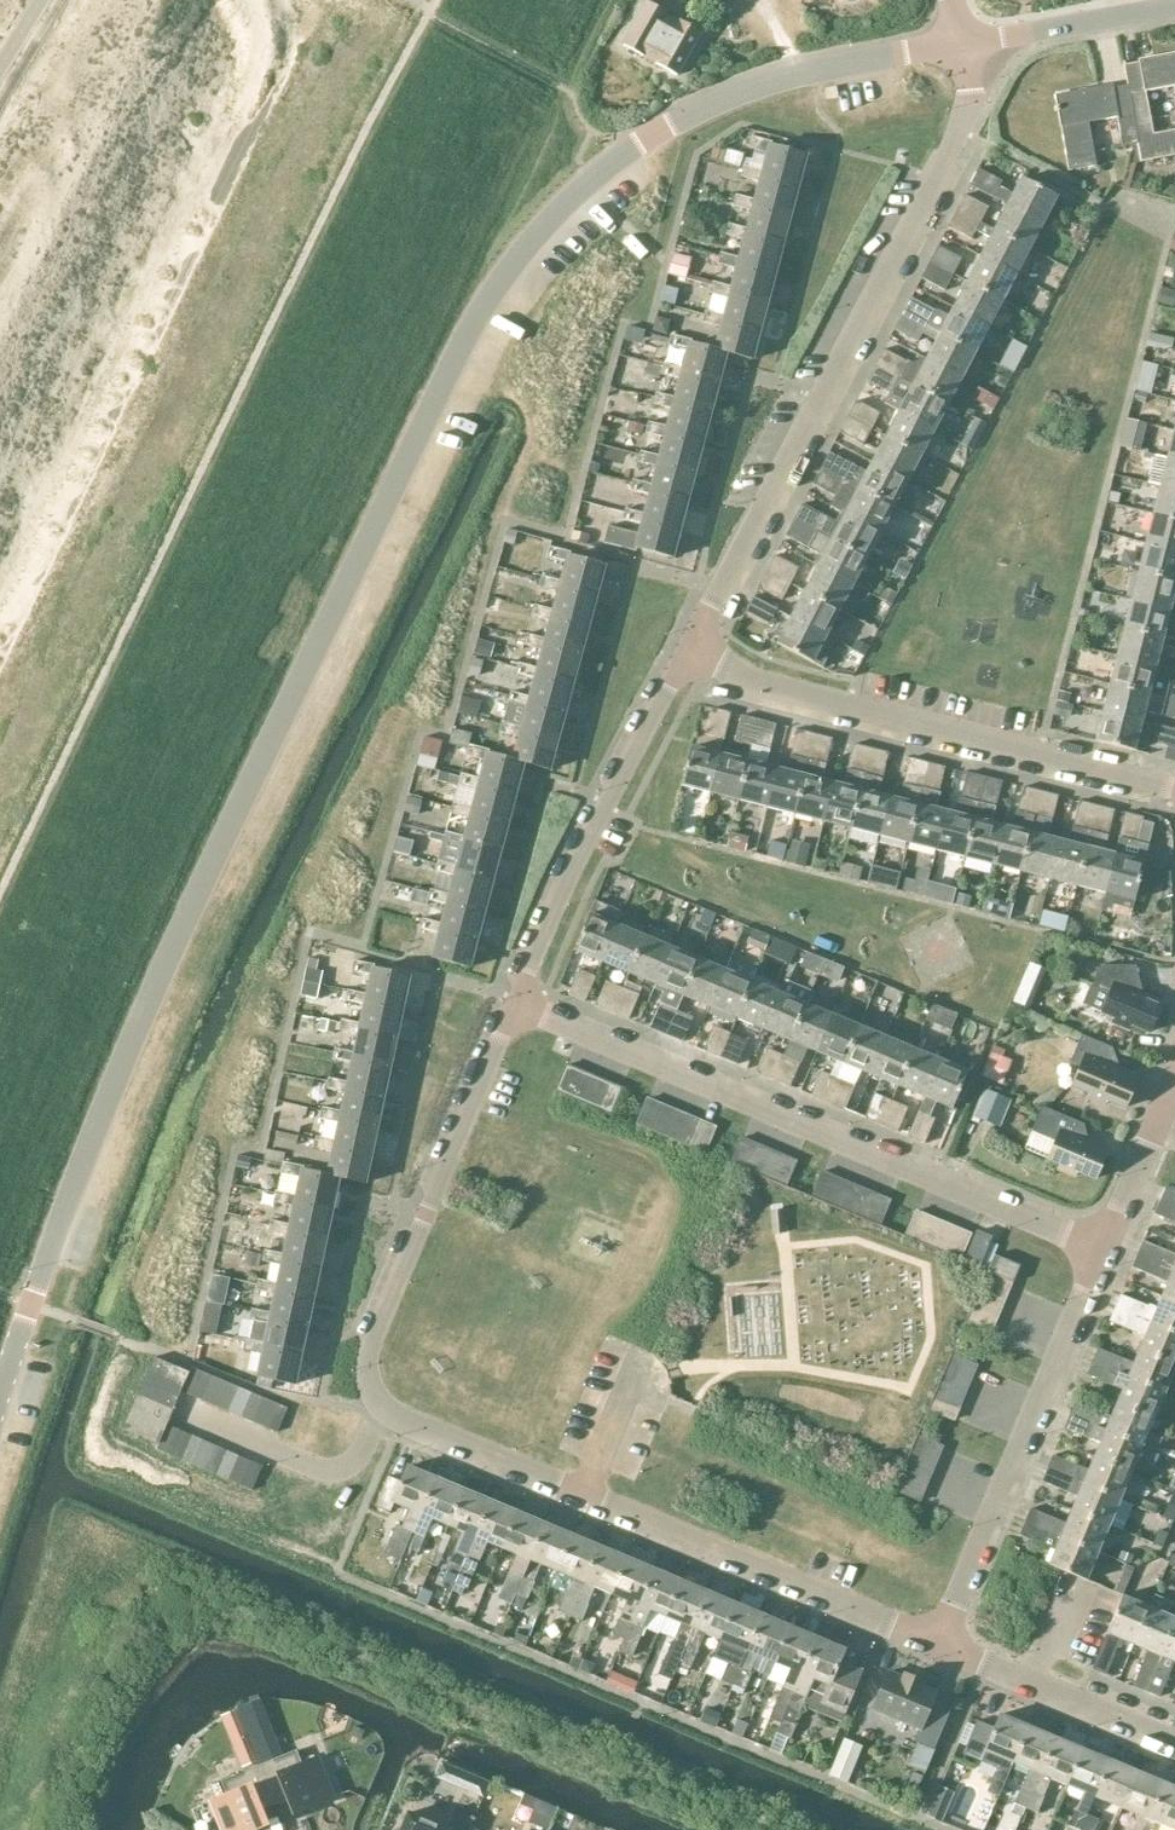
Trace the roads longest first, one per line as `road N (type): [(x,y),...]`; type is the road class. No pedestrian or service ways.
road 1 (unclassified): [(0,1399),(146,1013),(504,274),(587,184),(677,117),(786,76),(964,41)]
road 2 (residential): [(941,1643),(398,1419),(382,1406),(368,1368),(514,1000)]
road 3 (residential): [(682,664),(976,94),(964,41)]
road 4 (residential): [(1104,1252),(514,1000)]
road 5 (residential): [(1174,793),(682,664)]
road 6 (residential): [(941,1643),(1104,1252)]
road 7 (residential): [(514,1000),(566,878),(682,664)]
road 8 (residential): [(1174,1744),(941,1643)]
road 9 (unclassified): [(964,41),(1167,0)]
road 10 (residential): [(1104,1252),(1174,1082)]

